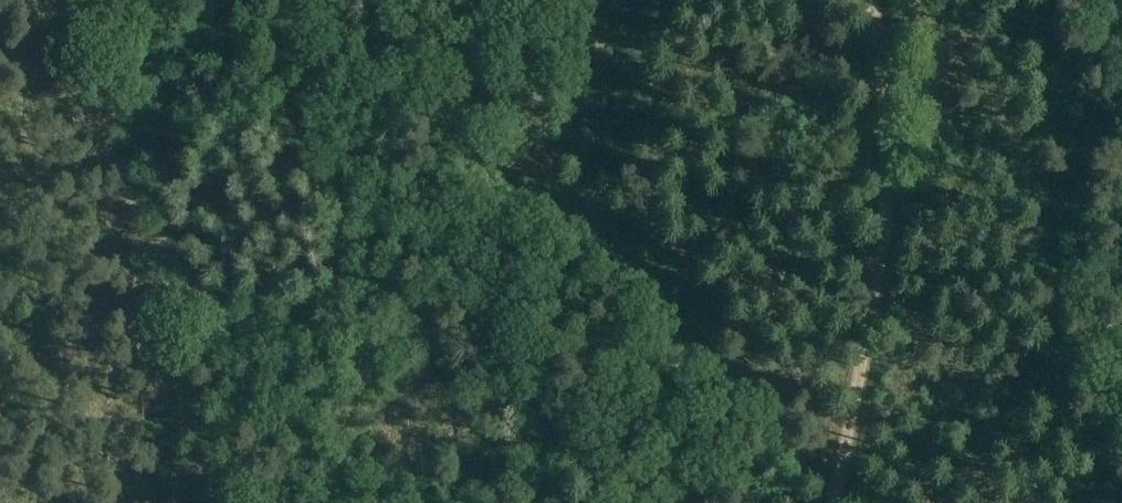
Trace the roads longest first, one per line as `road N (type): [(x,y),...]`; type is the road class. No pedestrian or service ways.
road 1 (track): [(834,502),(870,315),(885,138),(861,0)]

